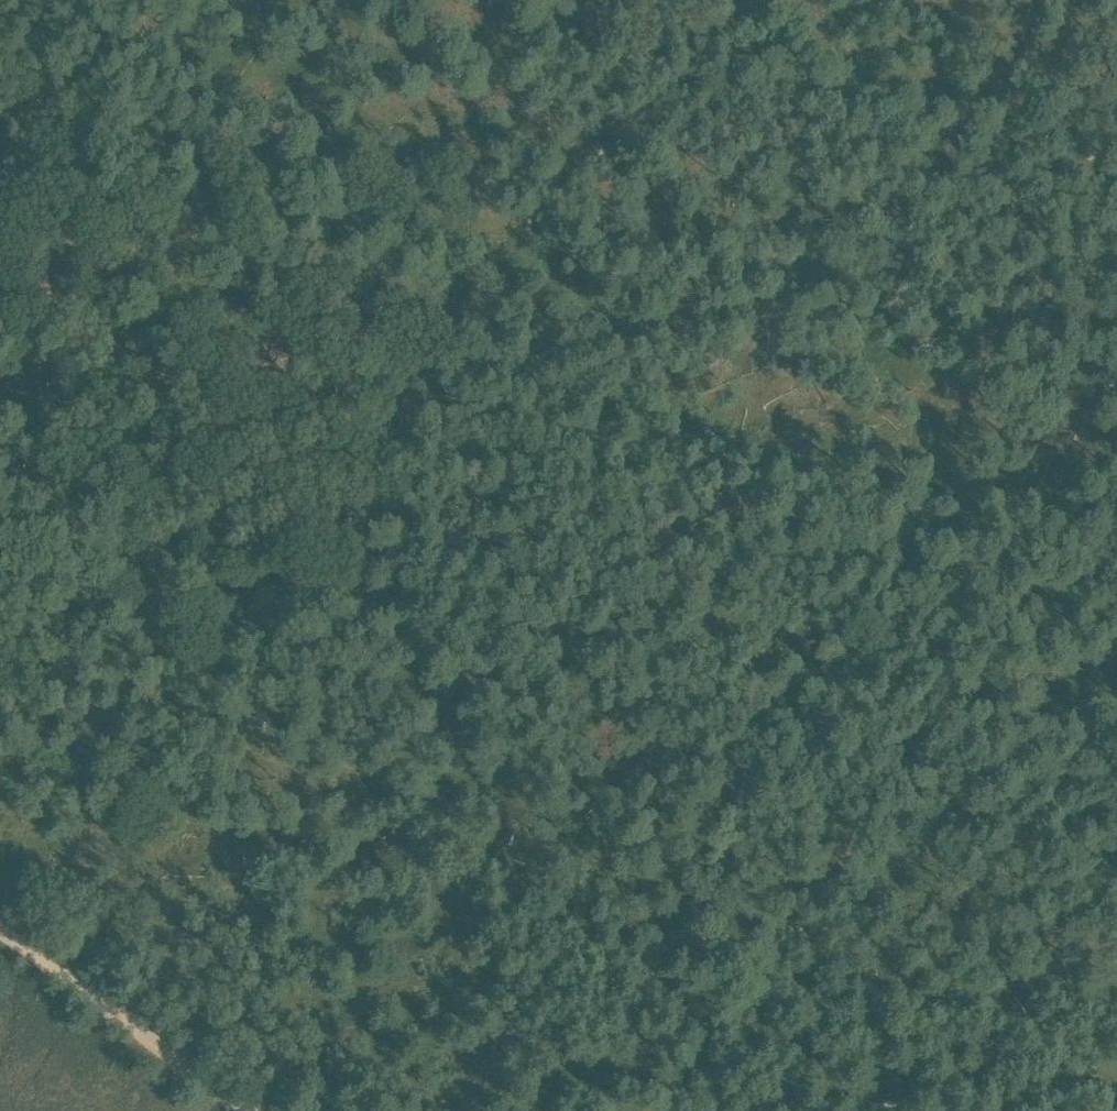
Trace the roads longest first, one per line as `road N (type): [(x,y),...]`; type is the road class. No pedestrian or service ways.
road 1 (track): [(271,1110),(0,907)]

